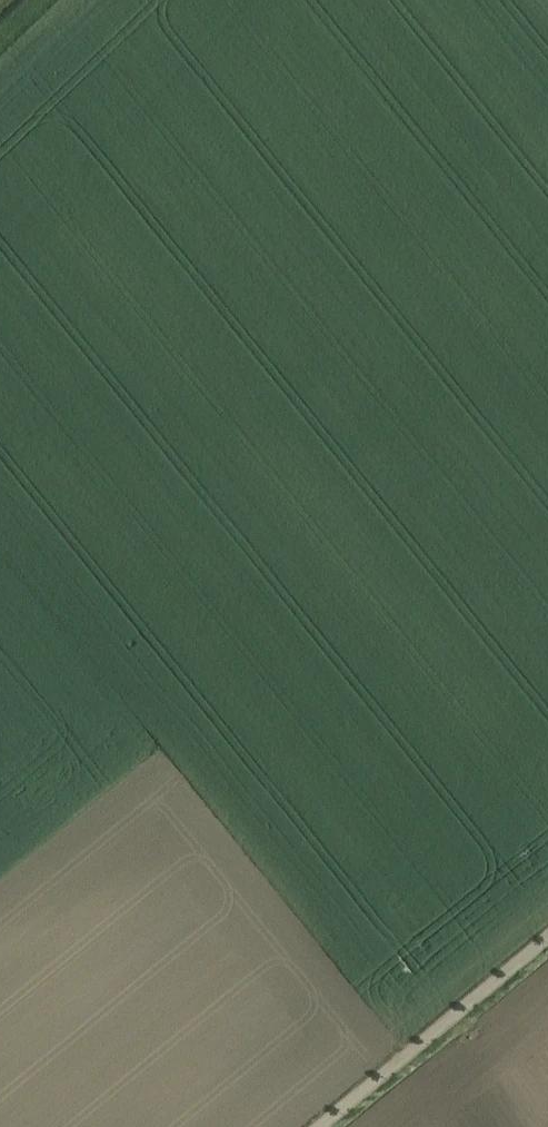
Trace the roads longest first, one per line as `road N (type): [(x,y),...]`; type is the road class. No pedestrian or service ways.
road 1 (track): [(313,1126),(547,936)]

